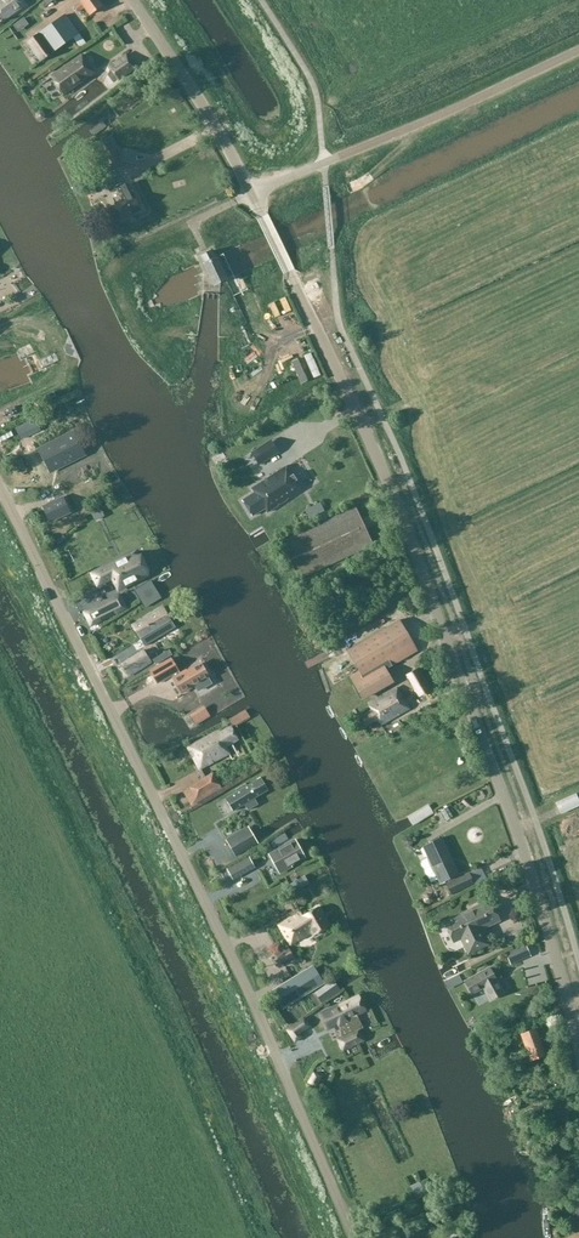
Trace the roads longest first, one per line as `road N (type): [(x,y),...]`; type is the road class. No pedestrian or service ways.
road 1 (tertiary): [(578,1044),(517,829),(395,497),(252,193)]
road 2 (unclassified): [(354,1237),(249,993),(0,486)]
road 3 (unclassified): [(252,193),(578,51)]
road 4 (tertiary): [(252,193),(132,0)]

